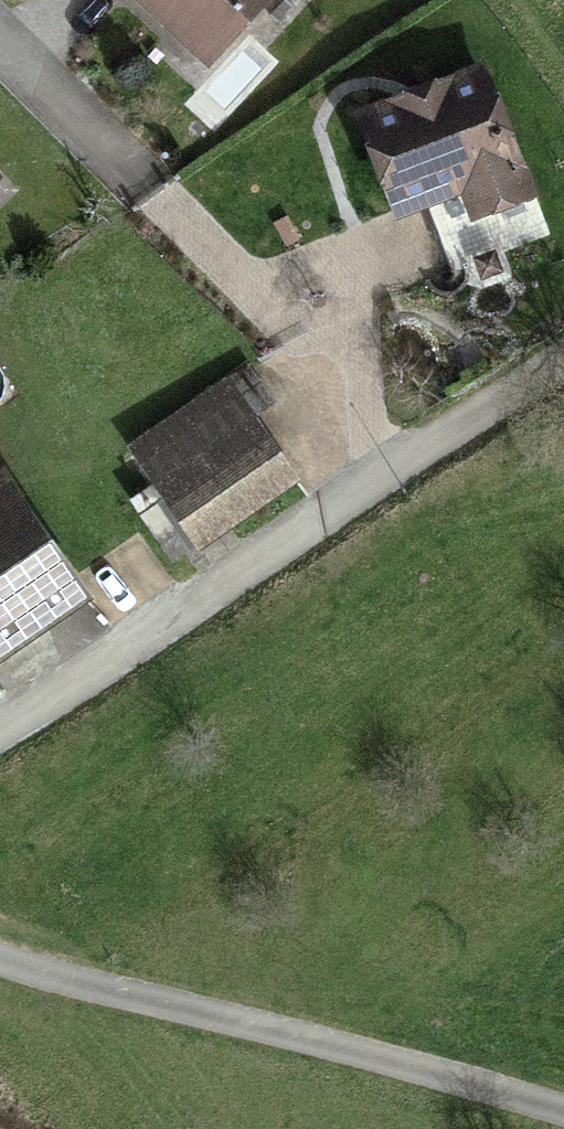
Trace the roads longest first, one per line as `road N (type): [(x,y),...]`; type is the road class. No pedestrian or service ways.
road 1 (track): [(0,971),(390,1064),(563,1118)]
road 2 (residential): [(0,747),(369,499)]
road 3 (track): [(369,499),(563,371)]
road 4 (residential): [(146,192),(0,48)]

